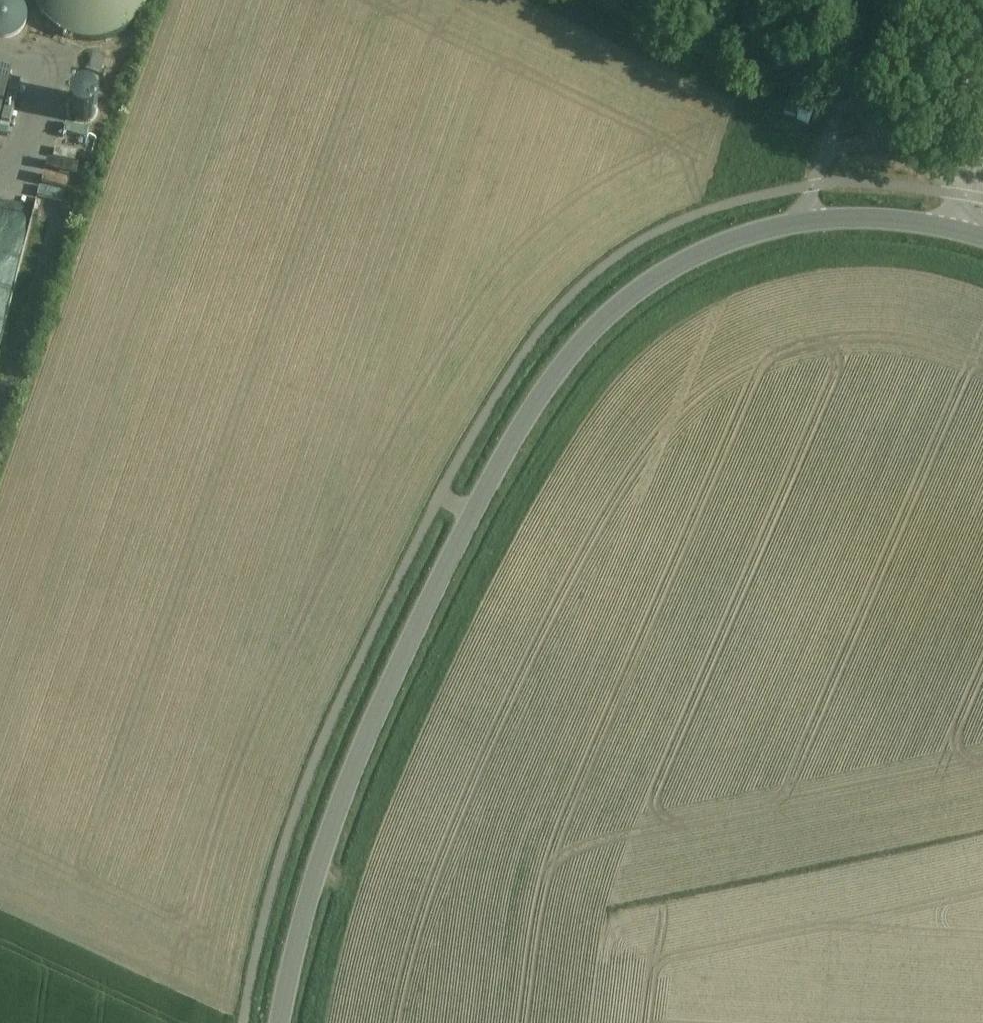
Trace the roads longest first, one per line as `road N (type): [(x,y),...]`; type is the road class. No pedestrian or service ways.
road 1 (tertiary): [(280,1022),(305,911),(371,727),(526,416),(584,337),(648,281),(779,226),(904,221),(982,238)]
road 2 (unclassified): [(659,0),(831,83),(965,203)]

